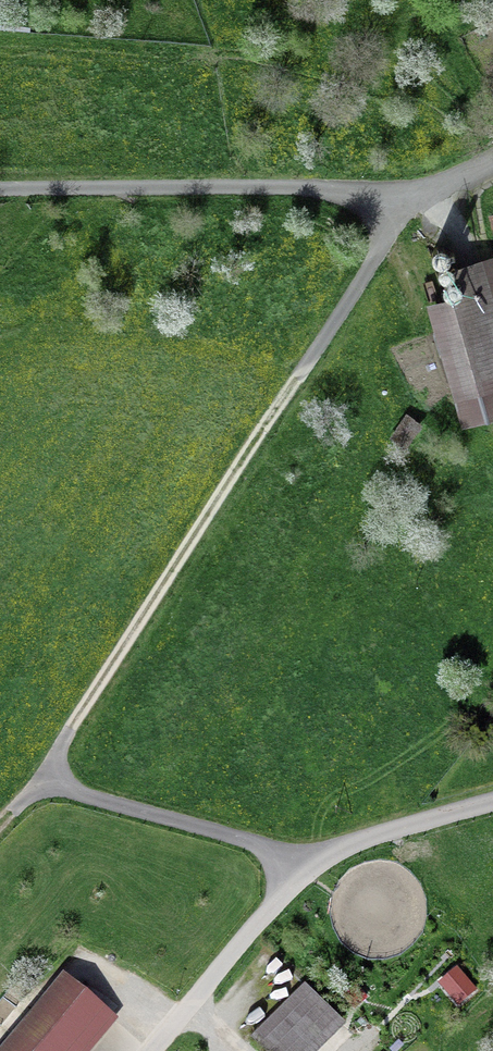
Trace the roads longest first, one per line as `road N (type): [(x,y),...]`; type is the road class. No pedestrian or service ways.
road 1 (track): [(288,385),(367,276),(403,202),(283,186),(0,188)]
road 2 (track): [(288,385),(41,779)]
road 3 (residential): [(492,803),(302,862),(154,1050)]
road 4 (track): [(302,862),(41,779)]

